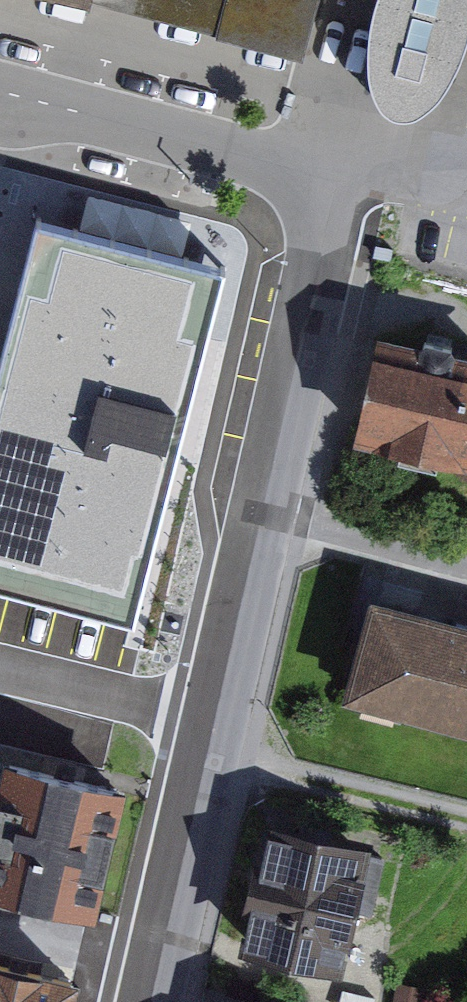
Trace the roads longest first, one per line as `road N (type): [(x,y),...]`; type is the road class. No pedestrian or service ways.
road 1 (residential): [(152,1001),(323,263),(315,192)]
road 2 (residential): [(0,98),(281,165),(315,192)]

